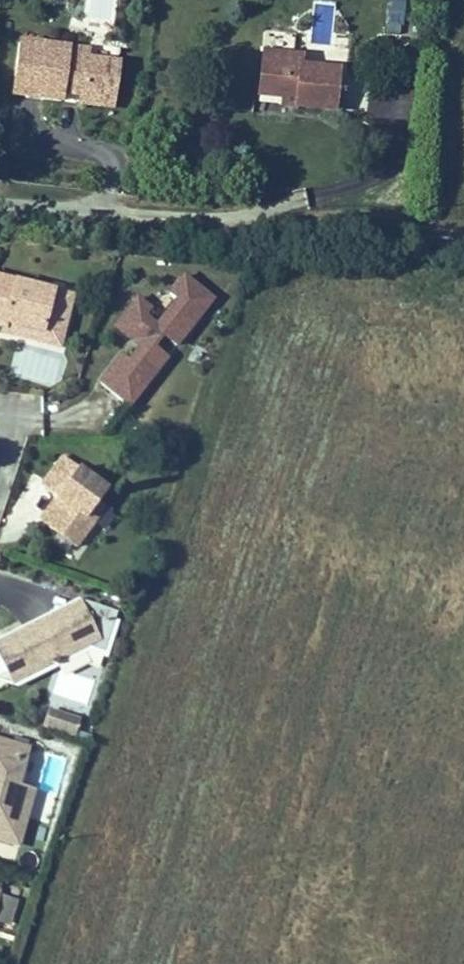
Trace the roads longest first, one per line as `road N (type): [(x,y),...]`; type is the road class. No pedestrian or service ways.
road 1 (residential): [(0,204),(244,217)]
road 2 (track): [(244,217),(463,236)]

